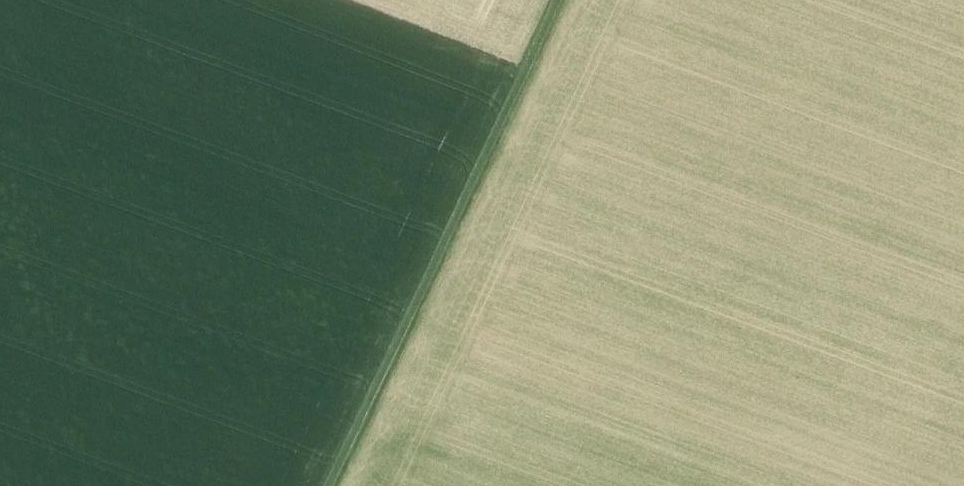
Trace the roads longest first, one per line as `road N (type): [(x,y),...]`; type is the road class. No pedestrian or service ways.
road 1 (track): [(337,485),(571,0)]

